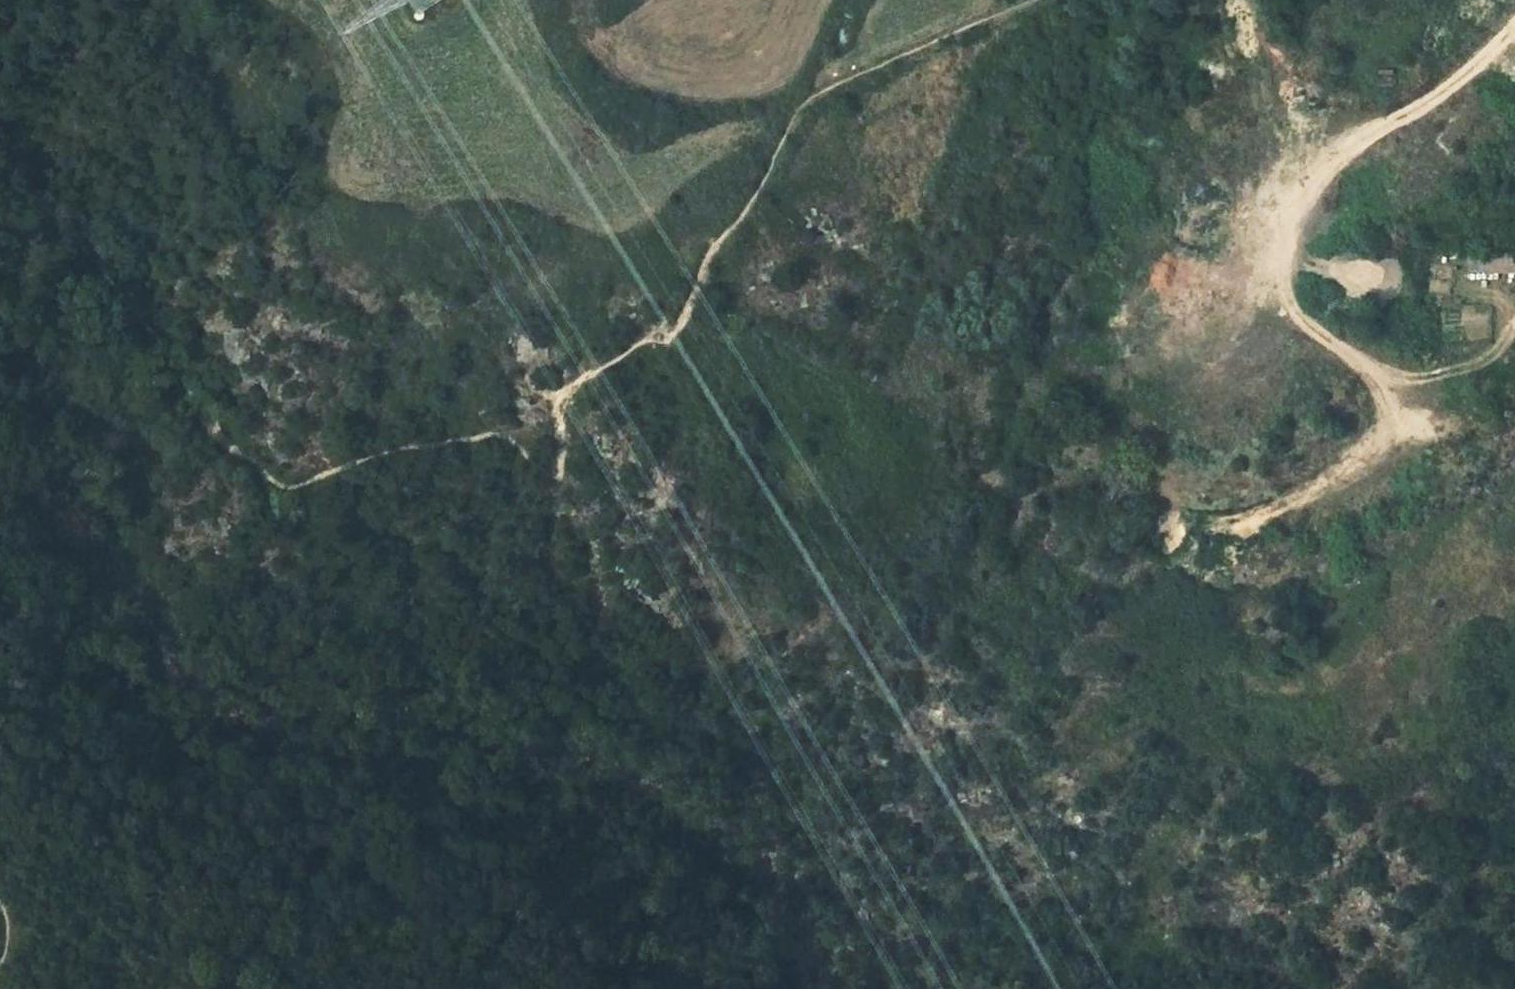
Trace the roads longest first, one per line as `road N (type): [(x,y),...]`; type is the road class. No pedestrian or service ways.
road 1 (track): [(1265,260),(1292,199),(1473,73),(1514,23)]

